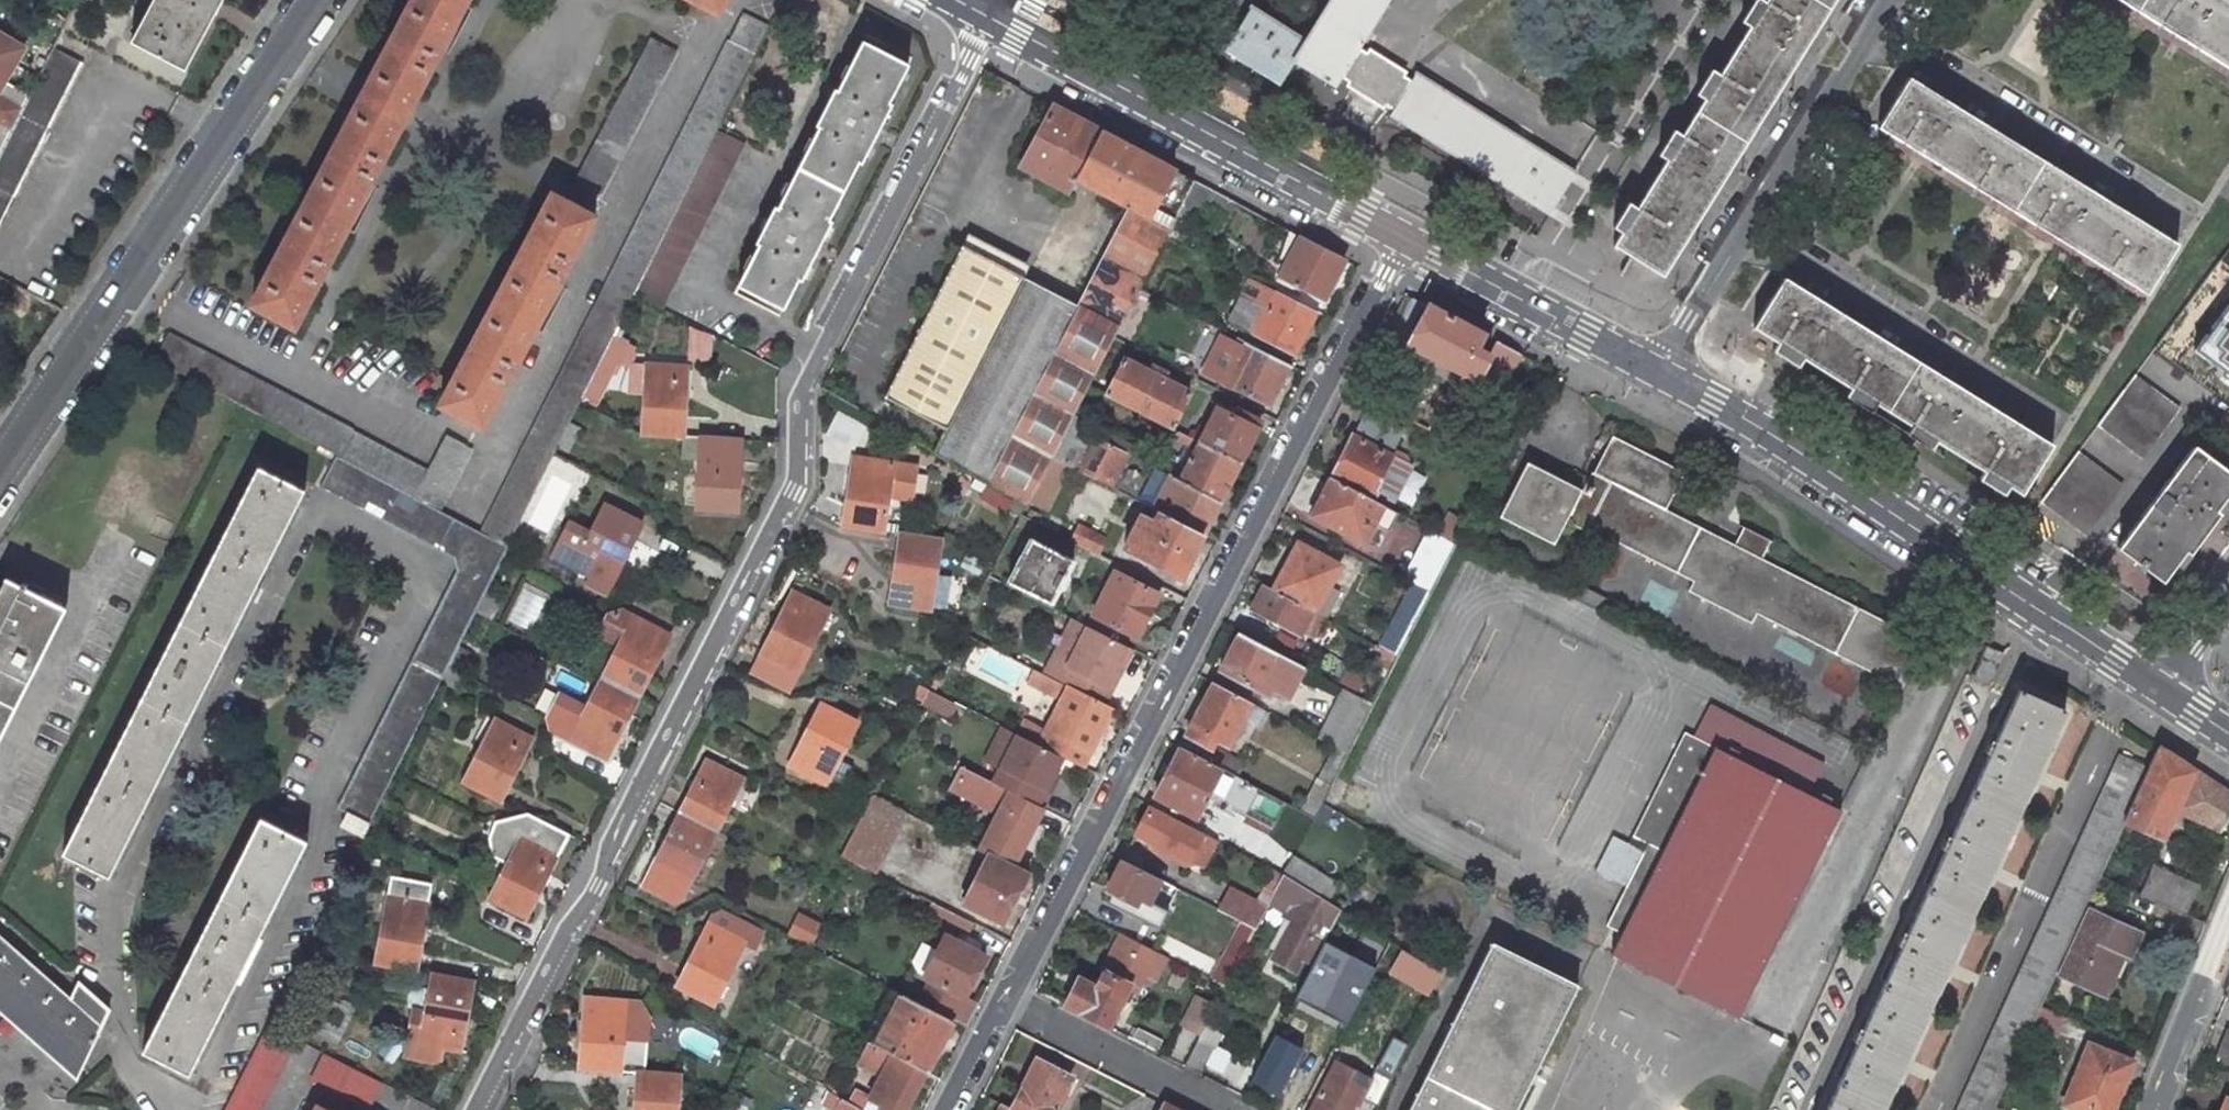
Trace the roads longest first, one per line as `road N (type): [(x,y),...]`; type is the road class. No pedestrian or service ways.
road 1 (residential): [(980,11),(972,58),(800,399),(798,483),(610,847),(602,879),(474,1109)]
road 2 (residential): [(1404,237),(1005,998)]
road 3 (tertiary): [(1657,371),(1771,435),(2167,691)]
road 4 (residential): [(0,465),(310,0)]
road 5 (tertiary): [(980,11),(1404,237)]
road 6 (unclassified): [(1657,371),(1887,0)]
road 7 (tertiary): [(1404,237),(1657,371)]
road 8 (residential): [(1005,998),(1222,1109)]
road 9 (residential): [(2228,908),(2147,1109)]
road 10 (residential): [(1005,998),(942,1109)]

